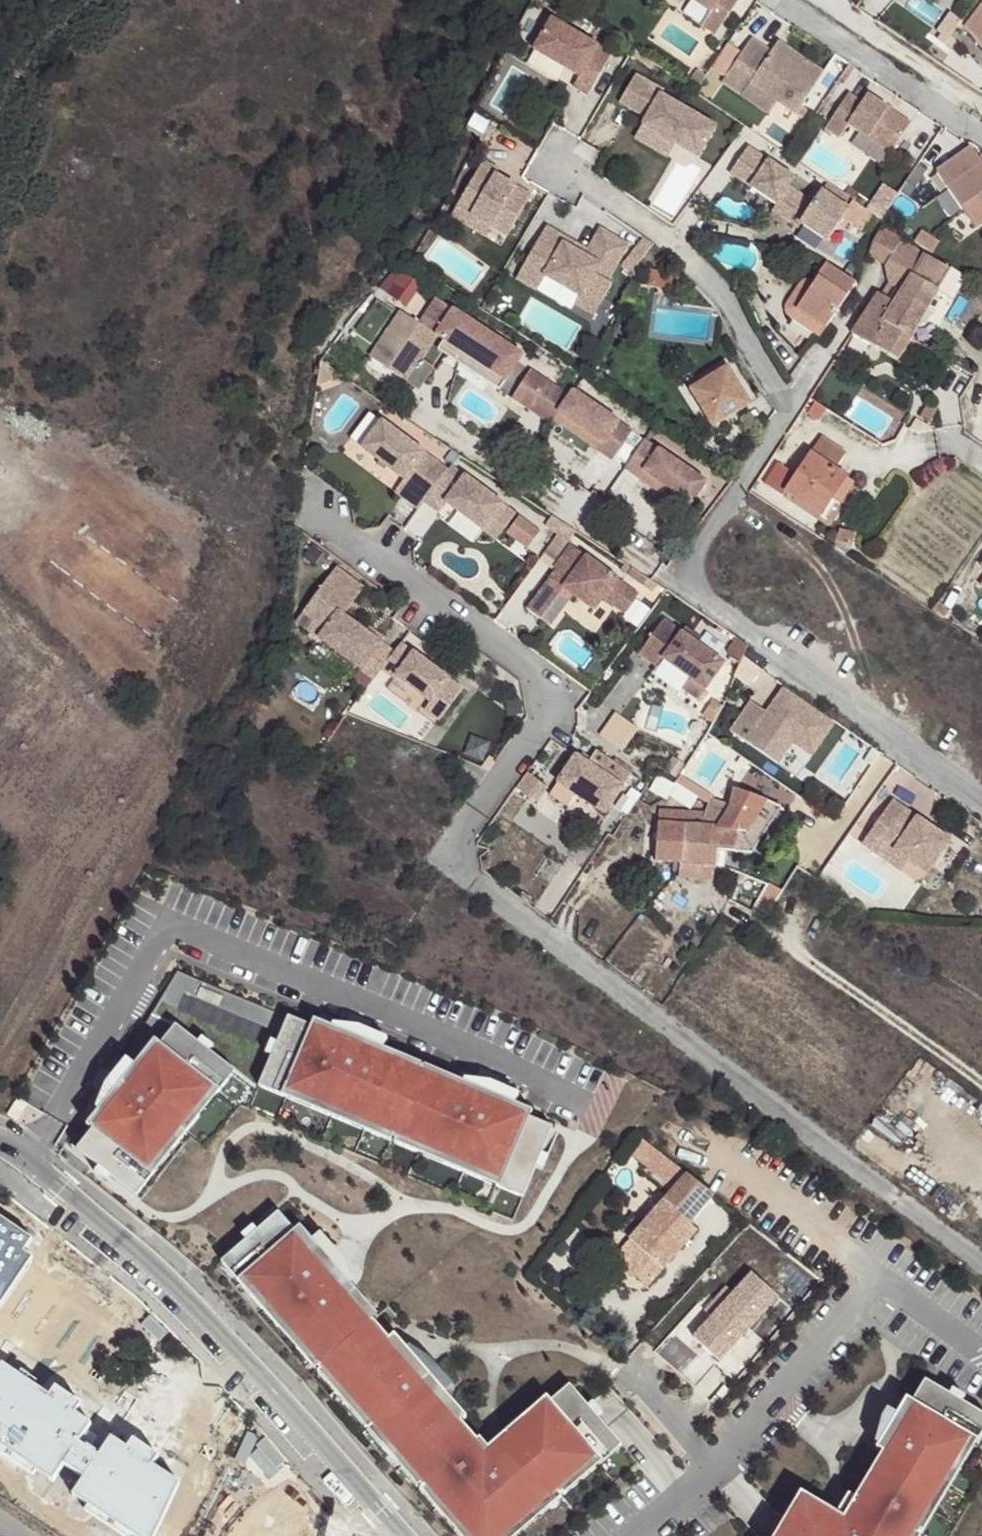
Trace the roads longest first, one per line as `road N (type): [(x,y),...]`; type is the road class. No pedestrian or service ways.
road 1 (residential): [(981,1260),(473,881),(457,858),(543,724),(537,678),(307,510)]
road 2 (unclassified): [(0,1142),(176,1292),(403,1535)]
road 3 (residential): [(775,0),(981,134)]
road 4 (track): [(981,1084),(788,937)]

